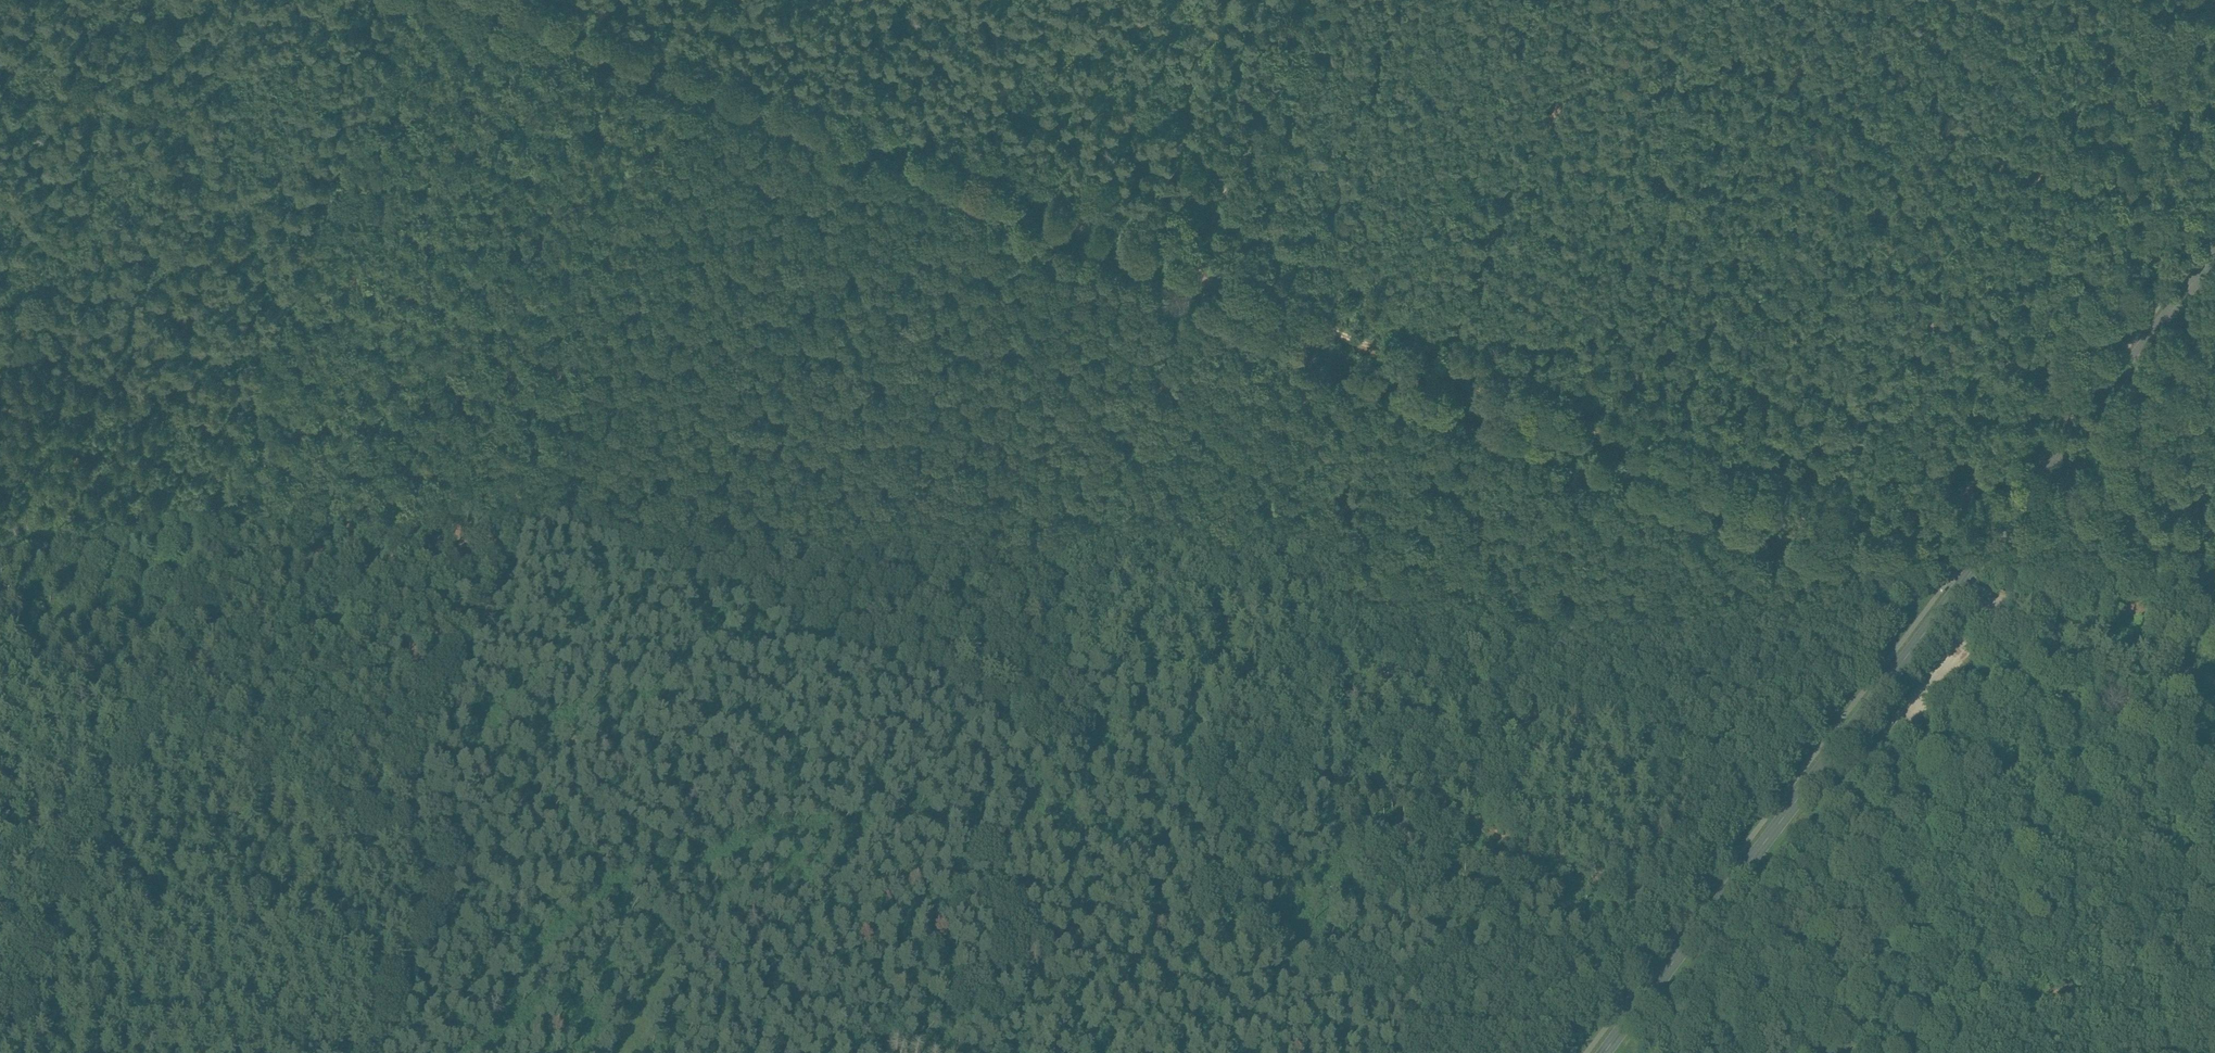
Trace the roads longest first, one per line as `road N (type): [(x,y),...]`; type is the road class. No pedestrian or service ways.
road 1 (track): [(0,1017),(397,0)]
road 2 (secondary): [(1607,1052),(1949,580),(2214,236)]
road 3 (track): [(886,1052),(1205,293)]
road 4 (track): [(1964,587),(1205,293)]
road 5 (track): [(1205,293),(475,0)]
road 6 (track): [(886,1052),(406,838)]
road 7 (track): [(1964,587),(1771,1052)]
road 8 (track): [(2165,0),(2007,450)]
road 9 (track): [(1205,293),(1321,0)]
road 10 (track): [(2214,686),(1964,587)]

